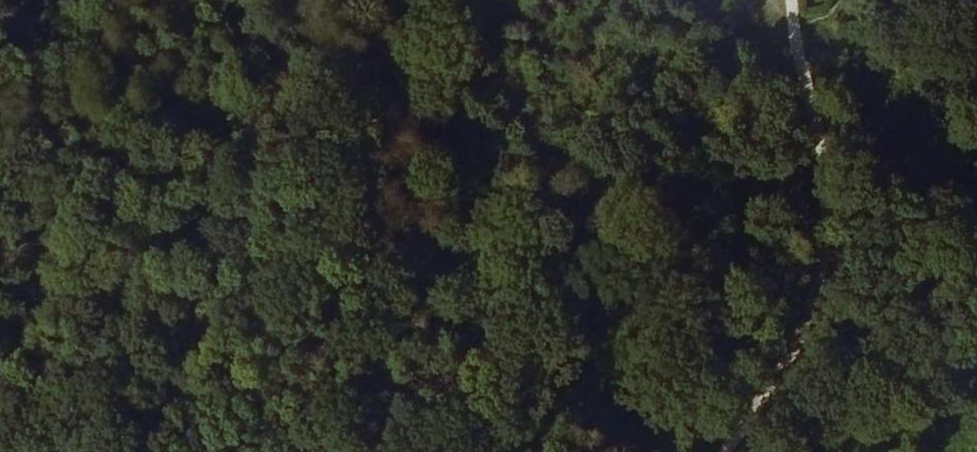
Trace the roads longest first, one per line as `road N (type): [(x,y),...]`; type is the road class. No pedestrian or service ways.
road 1 (track): [(797,0),(842,225),(841,375),(793,451)]

